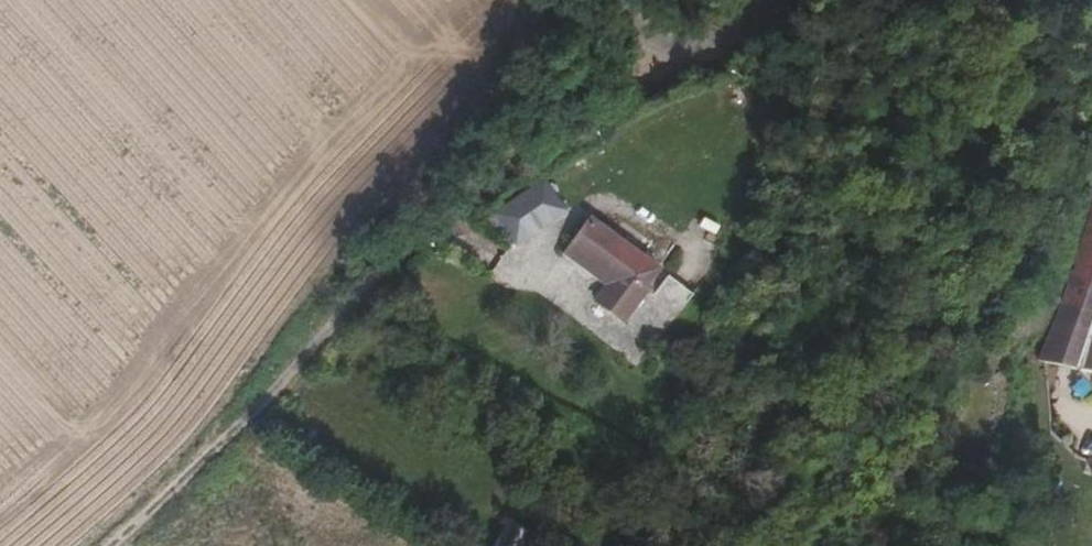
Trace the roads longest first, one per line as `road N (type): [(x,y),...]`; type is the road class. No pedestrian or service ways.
road 1 (unclassified): [(667,60),(340,303),(247,424)]
road 2 (track): [(247,424),(99,545)]
road 3 (unclassified): [(782,0),(667,60)]

